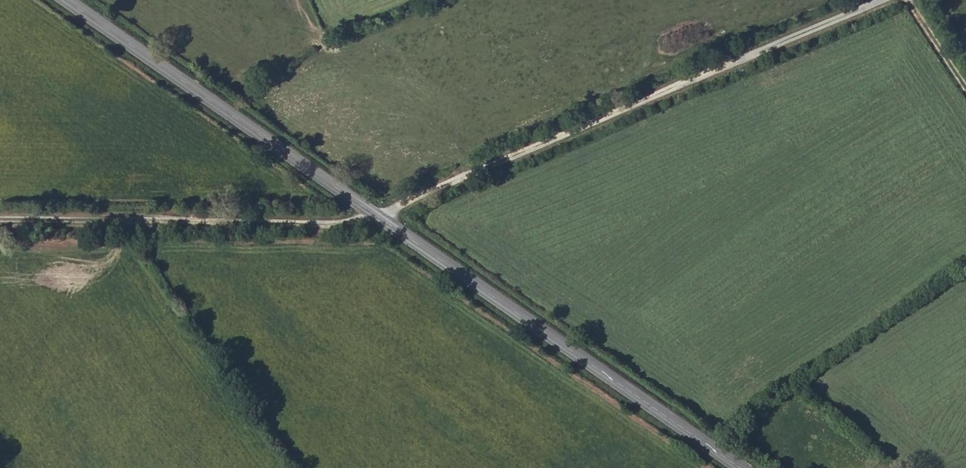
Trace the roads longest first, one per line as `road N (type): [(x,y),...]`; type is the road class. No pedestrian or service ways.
road 1 (track): [(0,222),(335,228),(381,221),(450,184),(890,0)]
road 2 (secondary): [(63,0),(739,467)]

